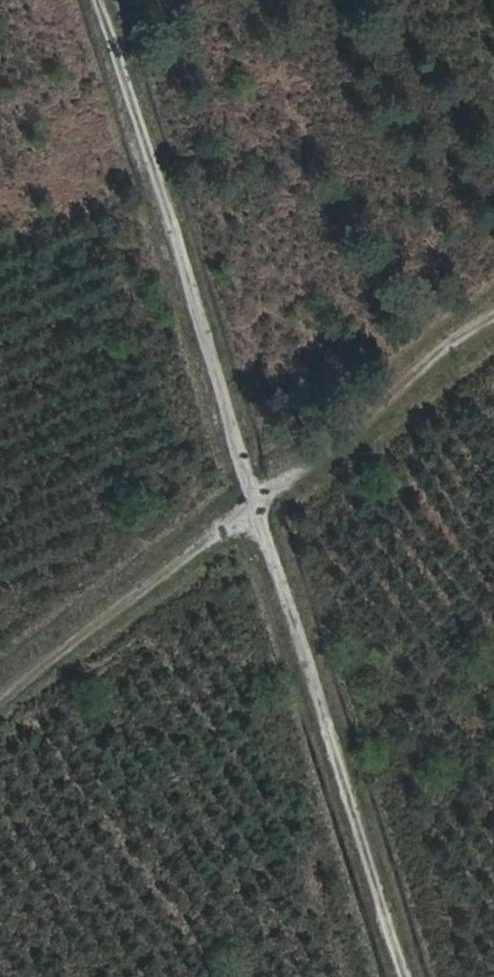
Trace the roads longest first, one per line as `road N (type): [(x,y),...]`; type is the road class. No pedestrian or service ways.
road 1 (track): [(399,976),(75,0)]
road 2 (track): [(493,331),(0,700)]

